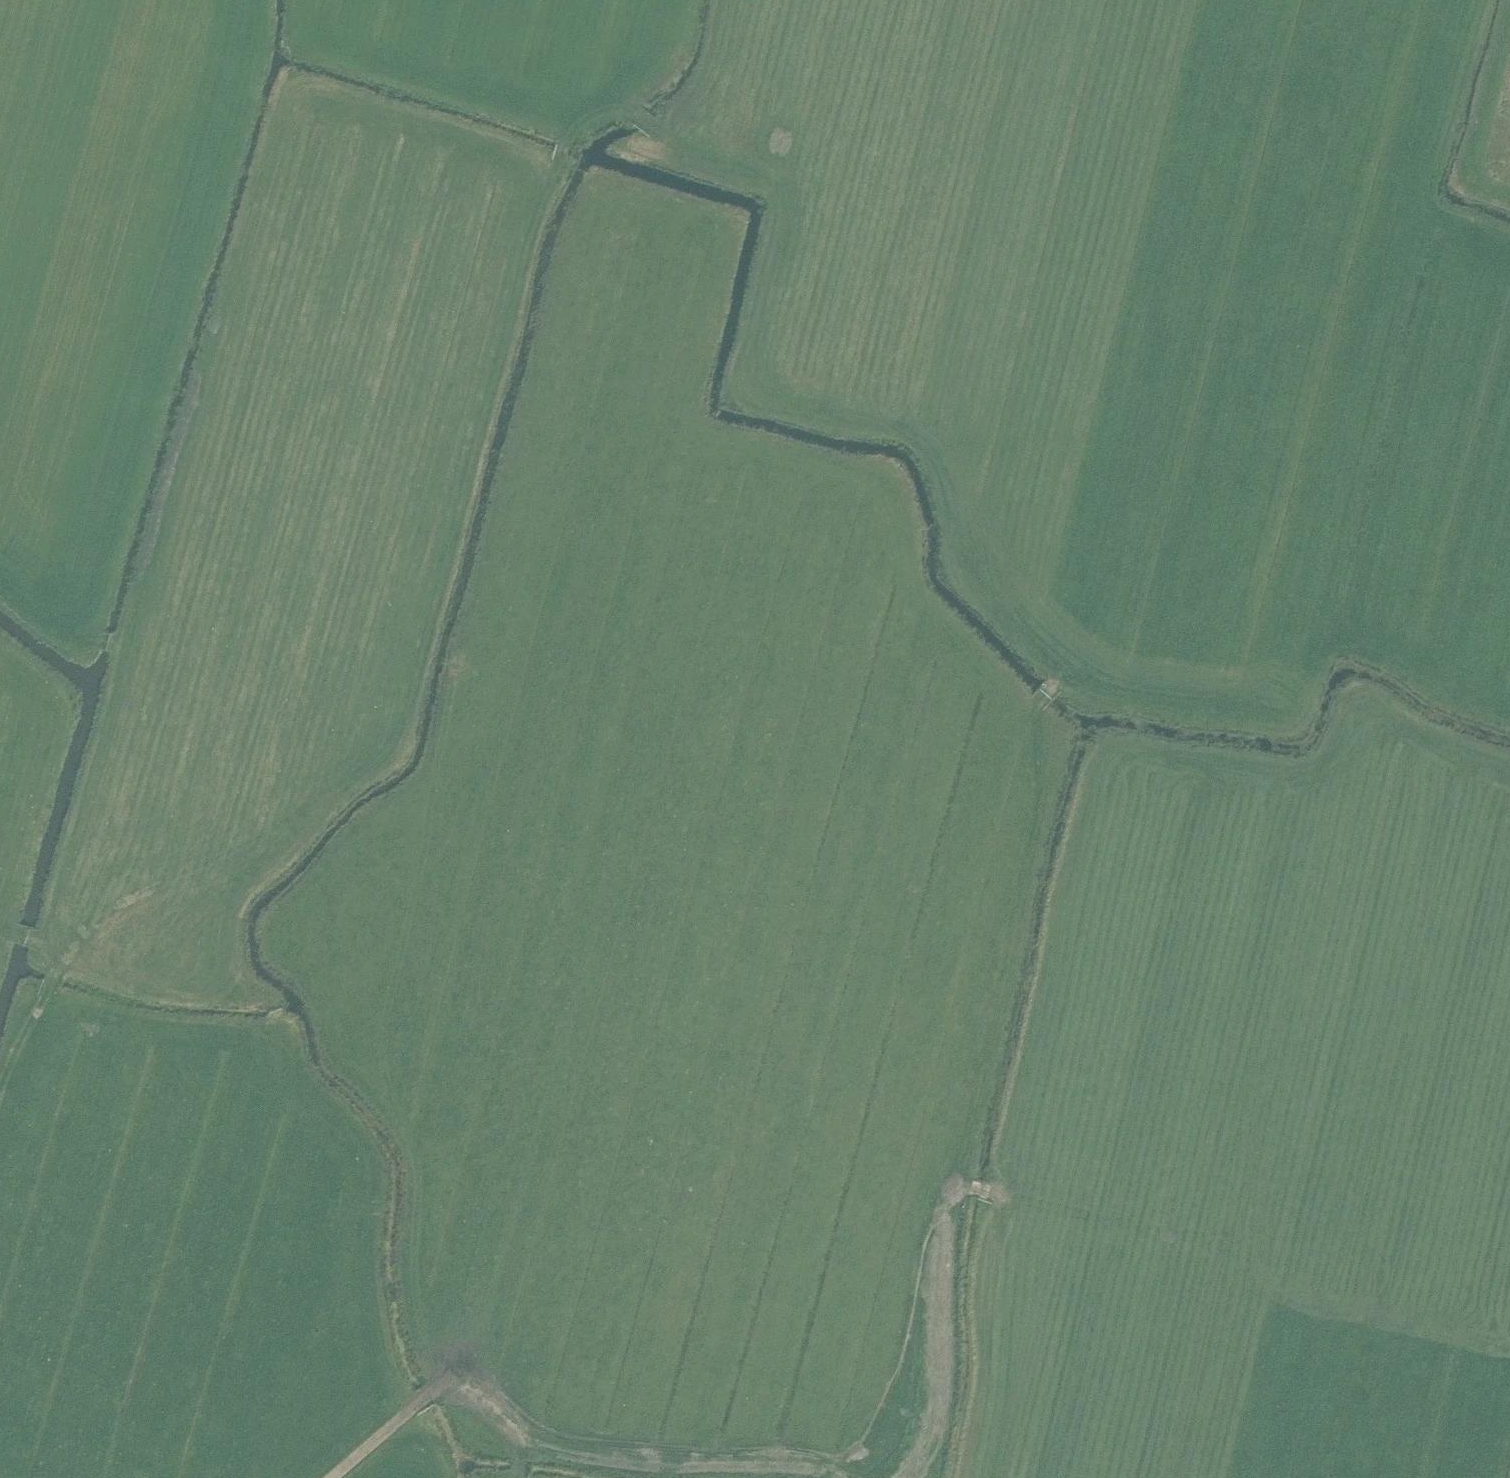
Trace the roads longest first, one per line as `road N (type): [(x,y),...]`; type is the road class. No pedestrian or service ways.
road 1 (track): [(331,1477),(445,1388)]

